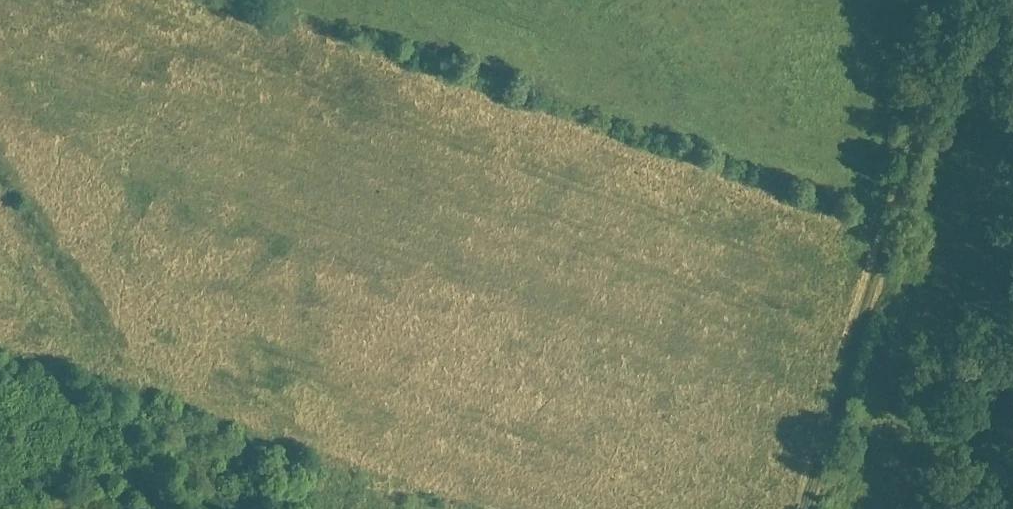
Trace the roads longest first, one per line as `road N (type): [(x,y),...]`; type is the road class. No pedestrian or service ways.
road 1 (track): [(811,508),(961,0)]

